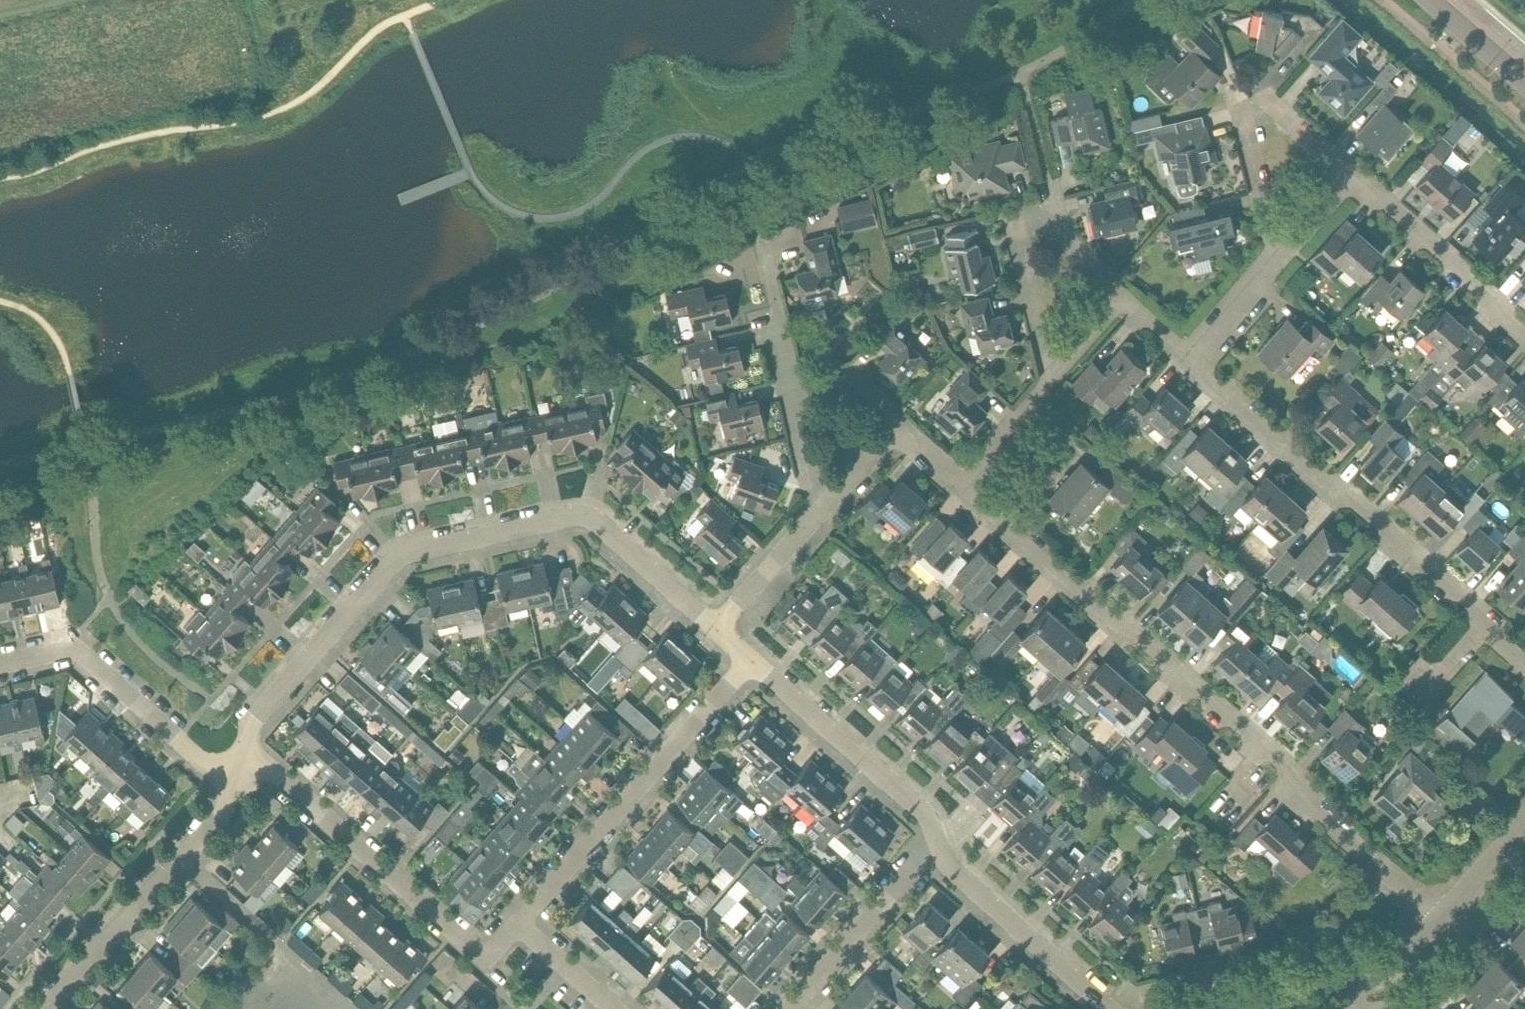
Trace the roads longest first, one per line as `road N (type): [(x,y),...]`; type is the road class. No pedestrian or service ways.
road 1 (residential): [(1441,922),(1344,835),(1287,766),(958,488)]
road 2 (residential): [(240,767),(256,716),(406,556),(572,516),(591,520),(717,630)]
road 3 (residential): [(1524,664),(1494,639),(1475,606),(1185,362)]
road 4 (residential): [(517,924),(492,952),(472,948),(275,773),(240,767)]
road 5 (residential): [(517,924),(750,660)]
road 6 (residential): [(50,1008),(226,810),(240,767)]
road 7 (residential): [(1125,295),(1038,217),(1026,220),(1017,240),(1046,386)]
road 8 (residential): [(0,664),(78,651),(204,764),(240,767)]
road 9 (residential): [(1349,169),(1267,97),(1253,106),(1247,146),(1272,253)]
road 10 (residential): [(750,660),(926,817),(938,842)]
road 11 (tertiary): [(1199,1008),(1391,964),(1441,922)]
road 12 (residential): [(938,842),(949,868),(1118,1008)]
road 13 (residential): [(1524,338),(1349,169)]
road 14 (residential): [(789,1008),(938,842)]
road 15 (residential): [(789,390),(760,242)]
road 16 (residential): [(717,630),(817,518)]
road 17 (residential): [(1185,362),(1272,253)]
road 18 (residential): [(892,437),(881,408),(848,377),(789,390)]
road 19 (residential): [(958,488),(1046,386)]
road 20 (residential): [(817,518),(789,390)]
road 21 (residential): [(614,1008),(517,924)]
road 22 (tertiary): [(1441,922),(1524,826)]
road 23 (secondary): [(1524,83),(1431,0)]

